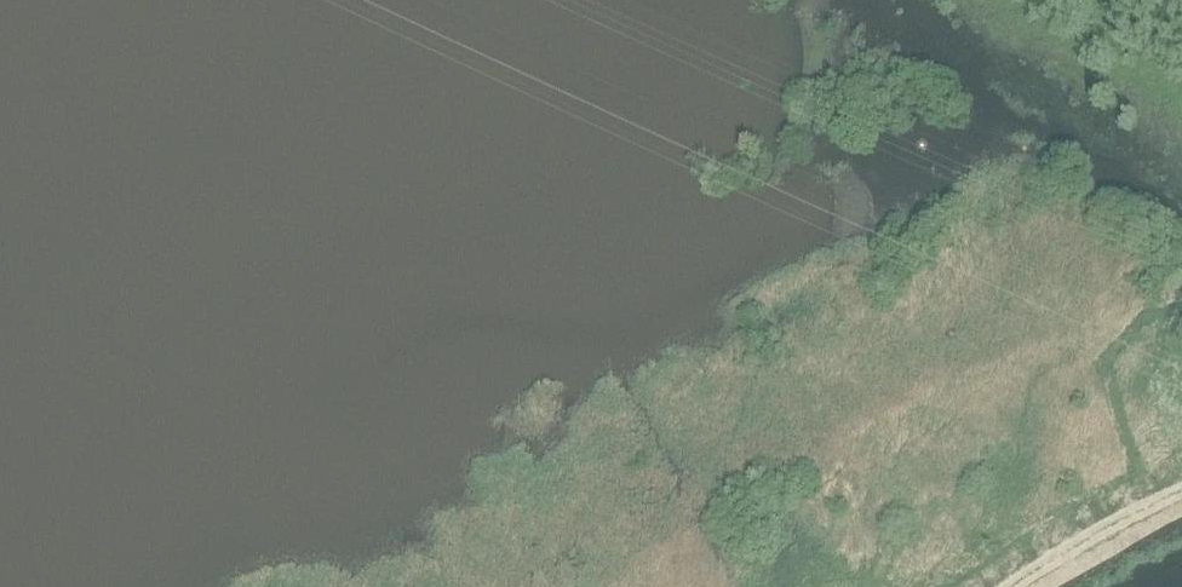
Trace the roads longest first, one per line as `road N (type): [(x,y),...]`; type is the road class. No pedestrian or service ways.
road 1 (track): [(1181,492),(1008,586)]

